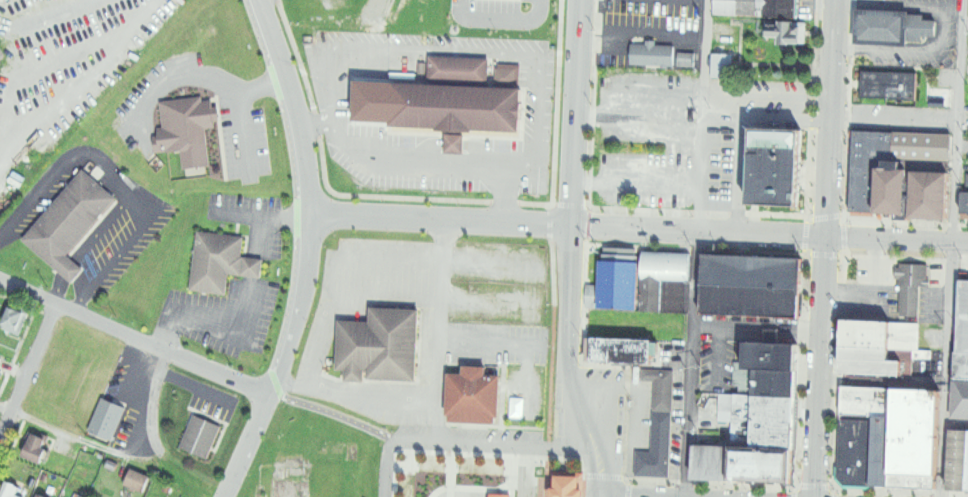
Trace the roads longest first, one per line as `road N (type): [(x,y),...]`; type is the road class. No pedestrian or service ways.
road 1 (residential): [(967,244),(308,214)]
road 2 (residential): [(223,496),(283,357),(307,243),(296,118),(258,0)]
road 3 (residential): [(612,496),(605,461),(569,397),(565,361),(583,0)]
road 4 (tertiary): [(815,496),(836,0)]
road 5 (residential): [(268,395),(0,279)]
road 6 (residential): [(0,435),(56,303)]

